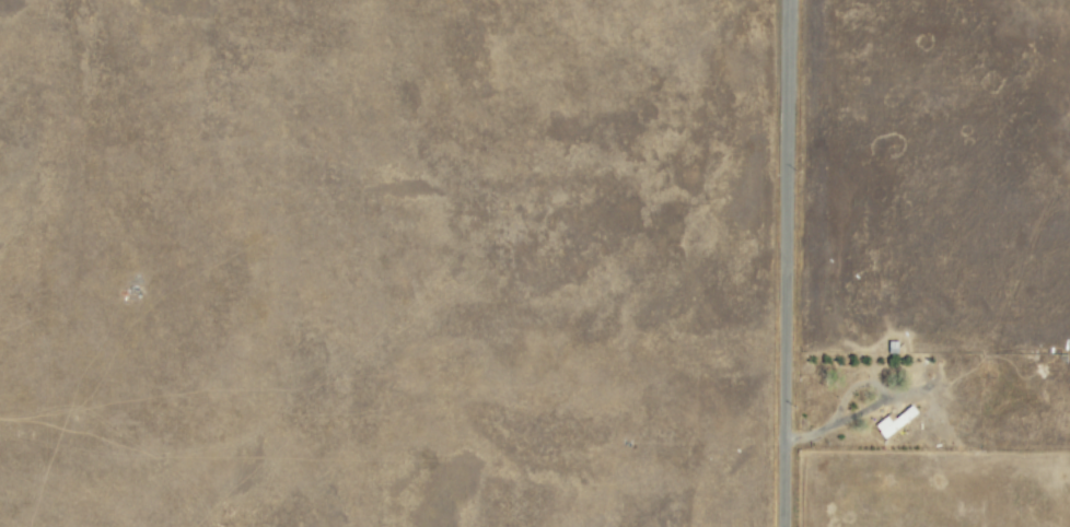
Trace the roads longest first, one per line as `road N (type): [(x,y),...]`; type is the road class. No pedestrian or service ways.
road 1 (residential): [(782,526),(787,0)]

